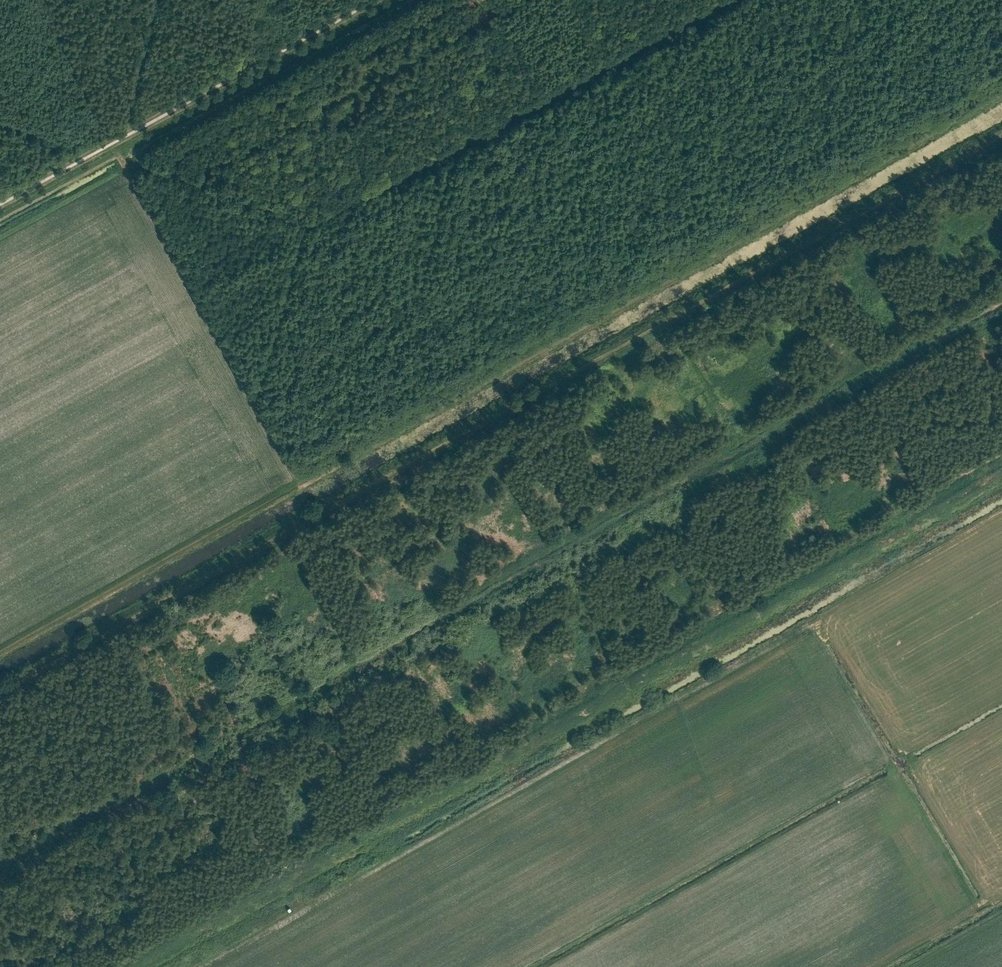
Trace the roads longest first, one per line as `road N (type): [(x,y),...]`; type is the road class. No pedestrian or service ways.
road 1 (track): [(34,0),(128,168),(313,224),(723,0)]
road 2 (track): [(306,223),(257,404)]
road 3 (track): [(157,0),(128,136)]

